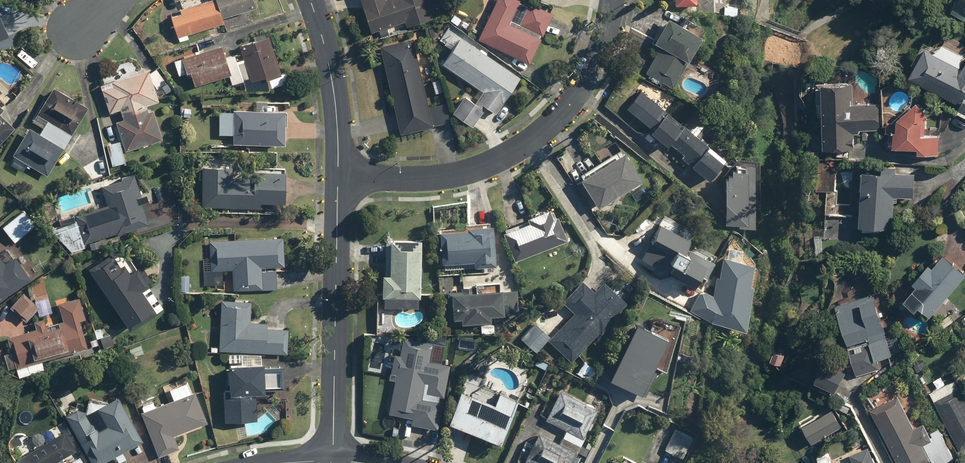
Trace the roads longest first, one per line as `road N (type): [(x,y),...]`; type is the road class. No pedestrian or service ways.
road 1 (residential): [(336,177),(469,174),(524,145),(581,87),(598,58),(613,0)]
road 2 (residential): [(336,177),(331,462)]
road 3 (residential): [(310,0),(333,100),(336,177)]

